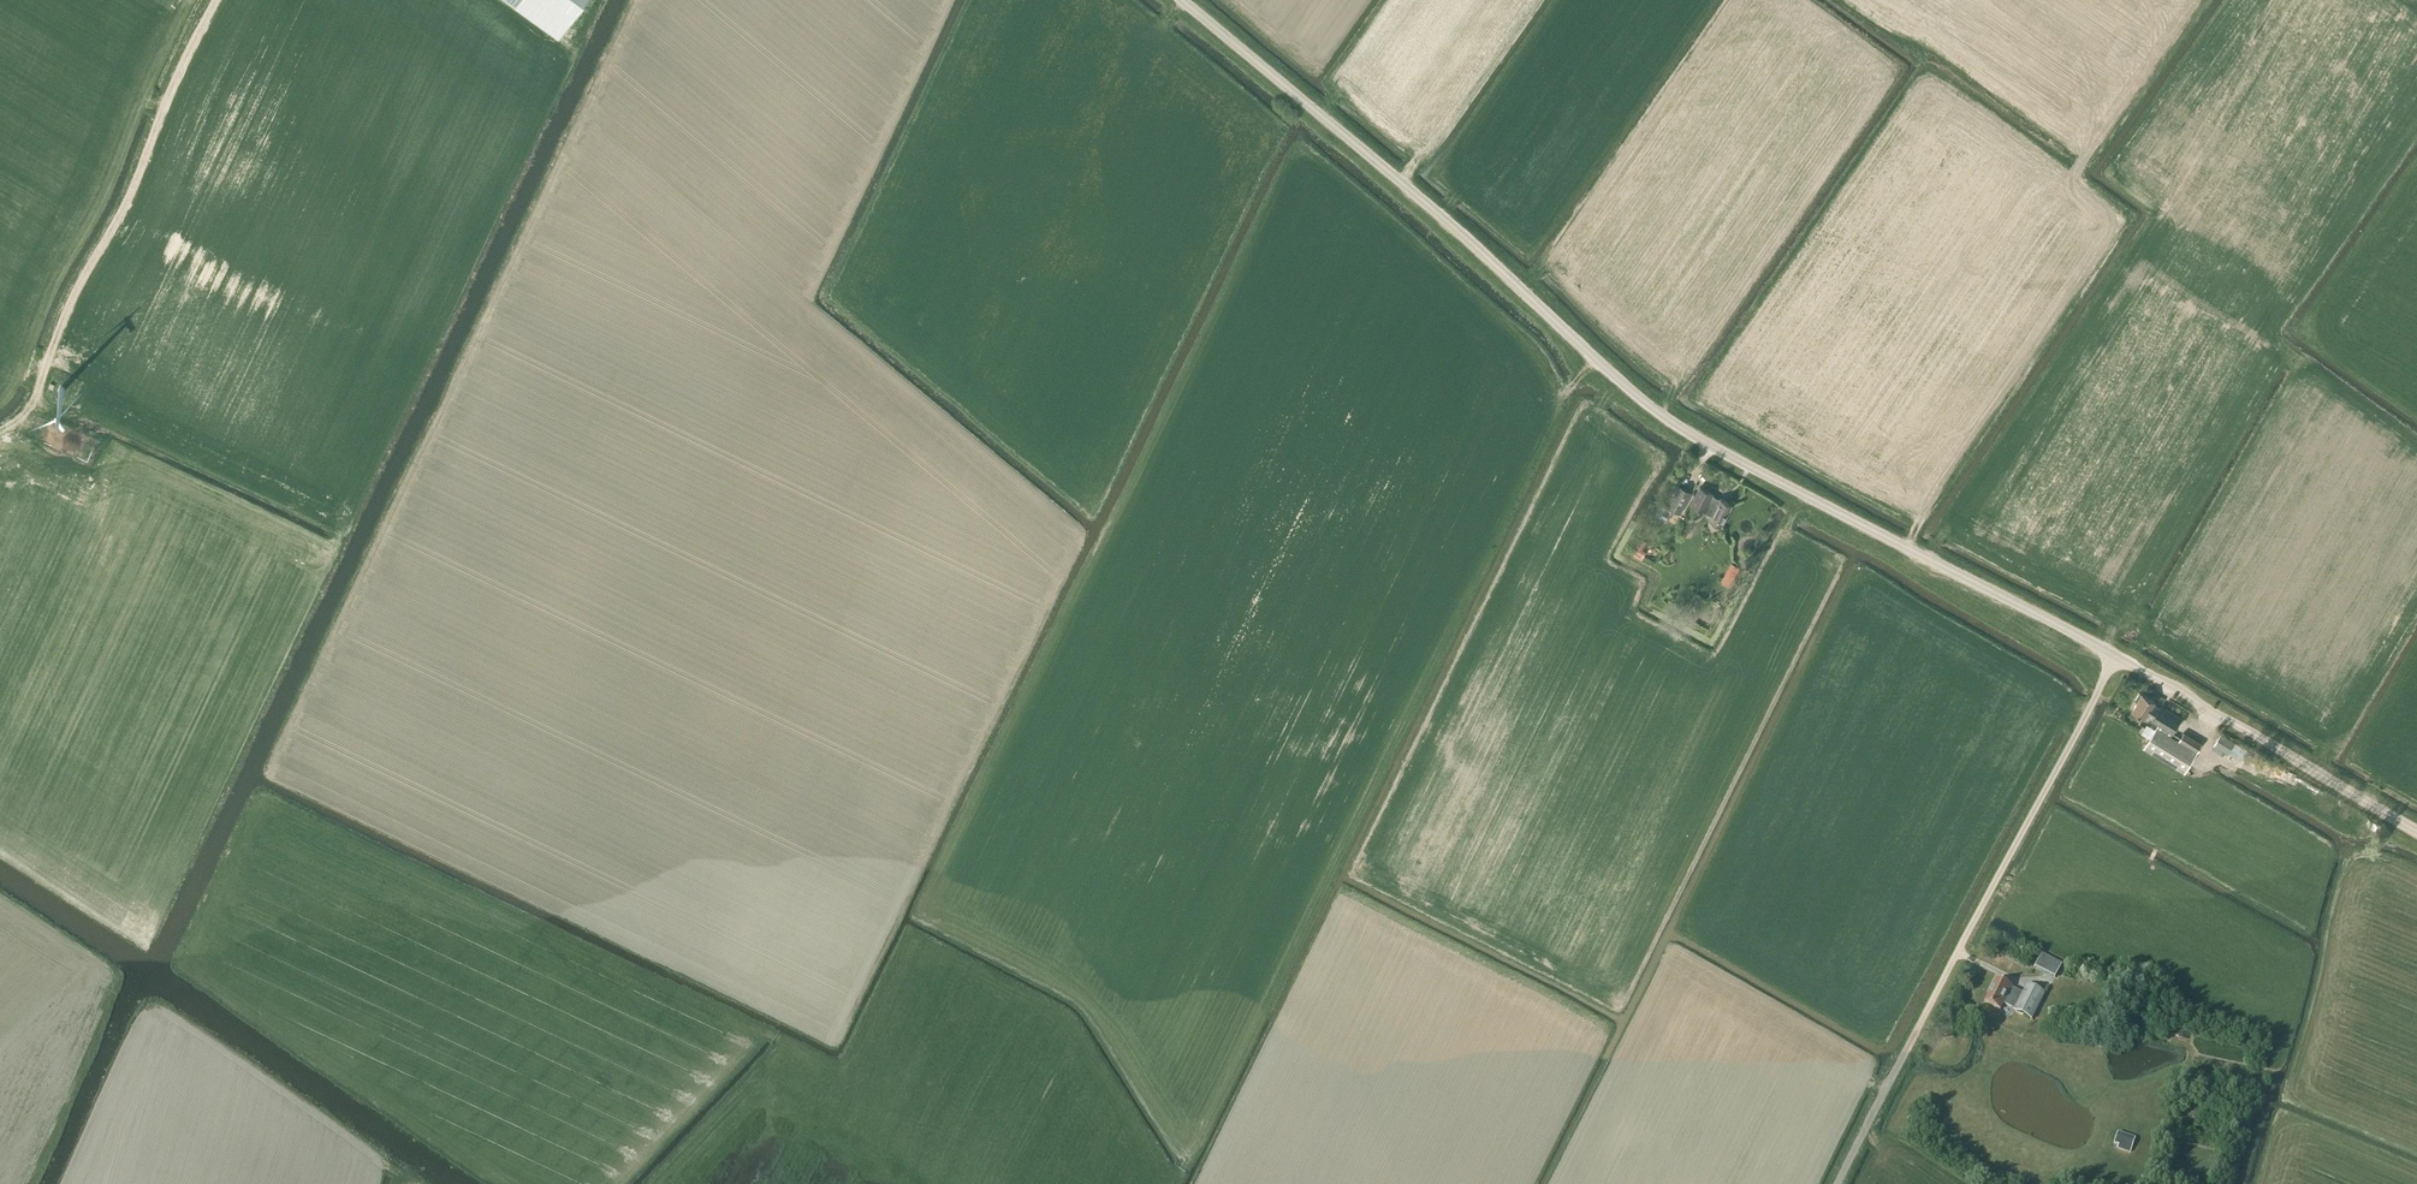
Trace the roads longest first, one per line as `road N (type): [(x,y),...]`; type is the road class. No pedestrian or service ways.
road 1 (unclassified): [(2115,655),(1671,421),(1457,228),(1182,0)]
road 2 (track): [(27,414),(73,297),(129,196),(215,0)]
road 3 (unclassified): [(1917,1027),(2115,655)]
road 4 (unclassified): [(2416,830),(2115,655)]
road 5 (track): [(1835,1183),(1917,1027)]

